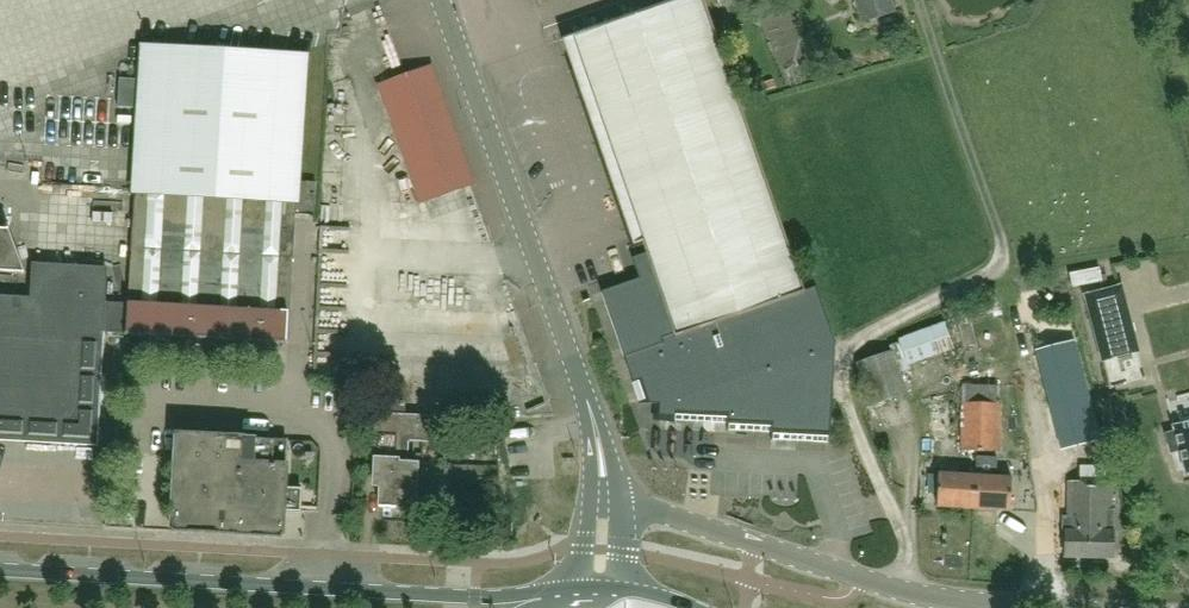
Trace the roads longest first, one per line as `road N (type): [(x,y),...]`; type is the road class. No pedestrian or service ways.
road 1 (unclassified): [(922,596),(868,440),(849,358),(889,313),(995,269),(1004,253),(1004,227),(921,0)]
road 2 (primary): [(541,589),(474,596),(0,566)]
road 3 (tertiary): [(603,489),(594,425),(440,0)]
road 4 (unclassified): [(922,596),(603,489)]
road 5 (unclassified): [(1073,607),(922,596)]

